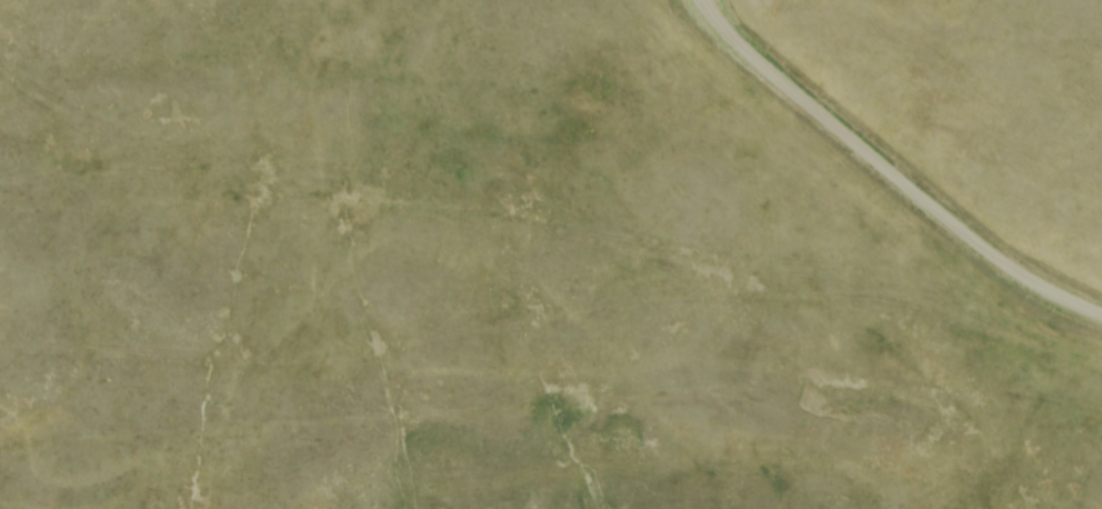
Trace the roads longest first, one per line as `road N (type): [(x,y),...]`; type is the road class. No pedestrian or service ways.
road 1 (residential): [(698,0),(994,255),(1063,298),(1101,310)]

